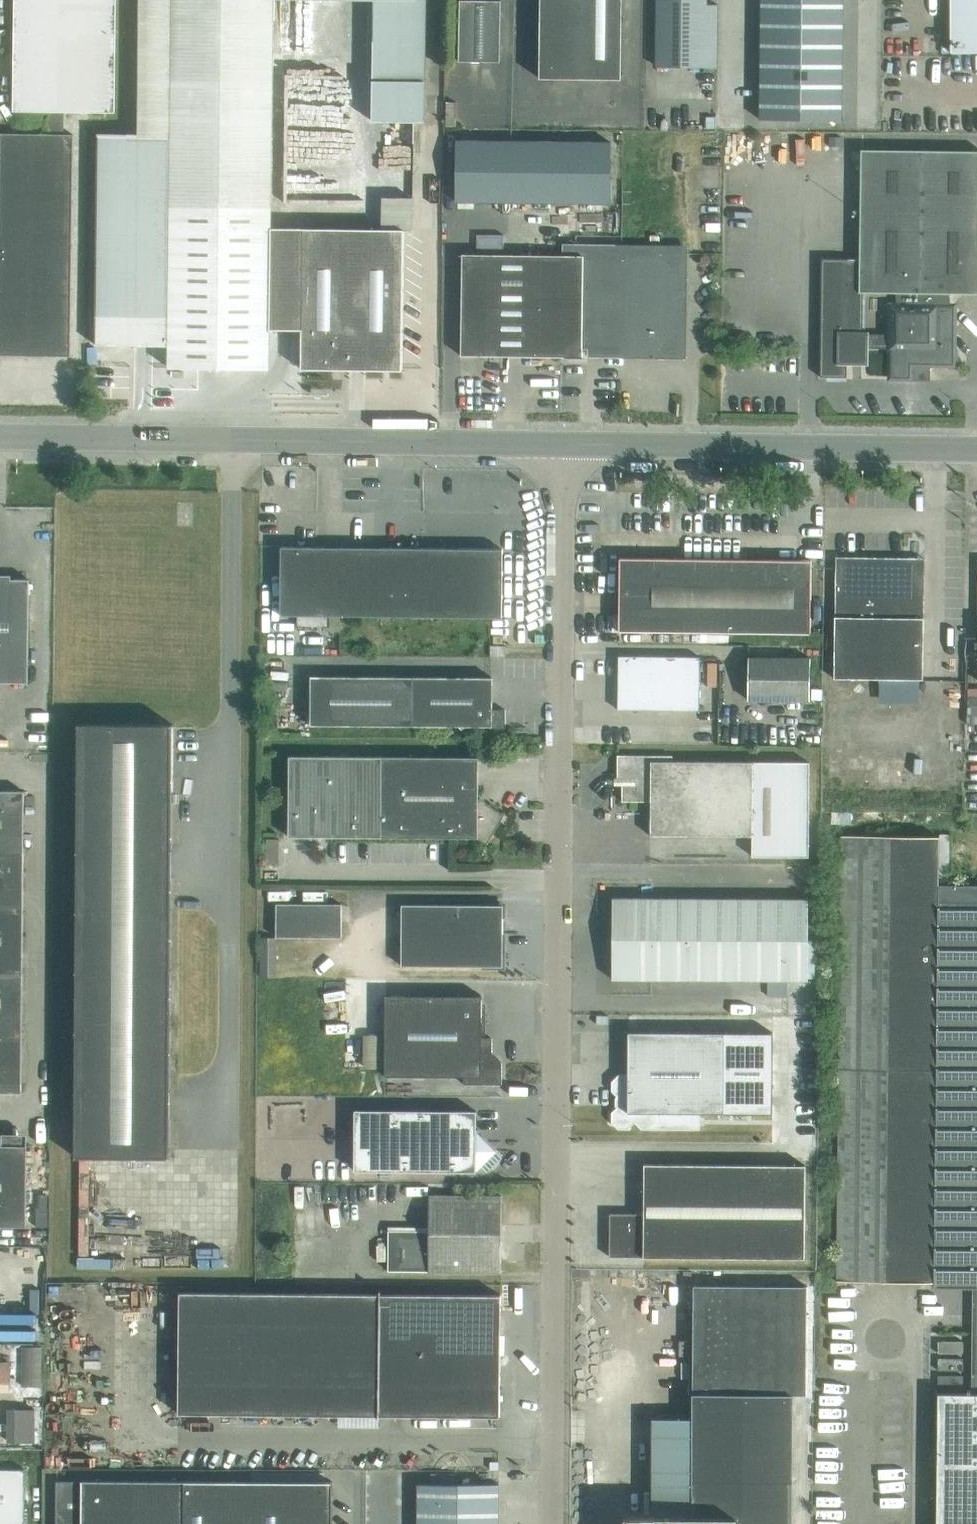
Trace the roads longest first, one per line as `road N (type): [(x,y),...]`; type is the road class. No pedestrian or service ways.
road 1 (unclassified): [(556,1523),(560,443)]
road 2 (unclassified): [(0,437),(560,443)]
road 3 (unclassified): [(560,443),(976,449)]

